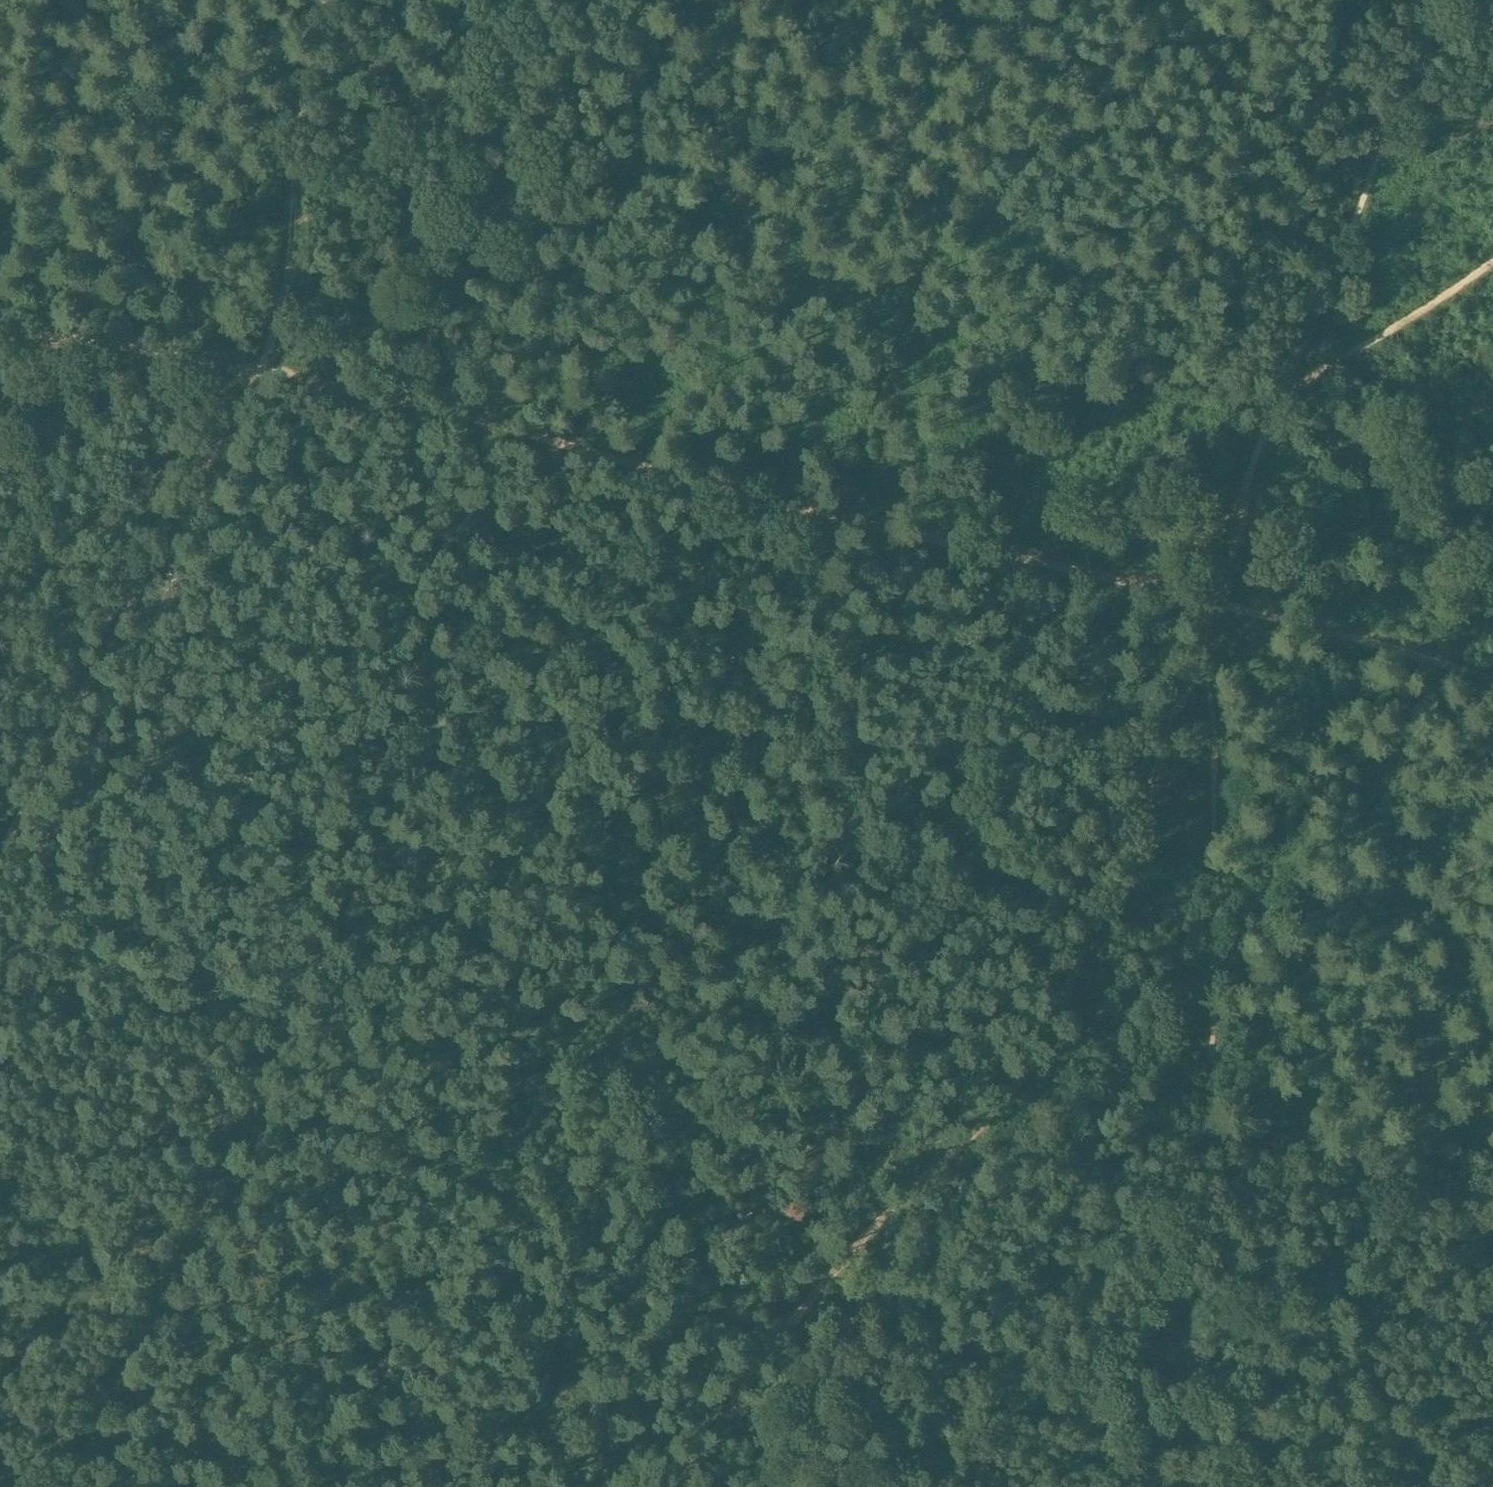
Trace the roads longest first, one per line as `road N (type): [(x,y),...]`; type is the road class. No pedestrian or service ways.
road 1 (track): [(81,1486),(553,449)]
road 2 (track): [(679,1486),(802,1308),(1030,1064),(1150,791),(1173,711),(1204,670)]
road 3 (track): [(553,449),(1208,602)]
road 4 (track): [(1208,602),(1441,0)]
road 5 (track): [(0,333),(109,343),(280,378),(553,449)]
road 6 (track): [(1208,1125),(1214,722),(1204,670),(1208,602)]
road 7 (track): [(1208,1125),(1200,1486)]
road 8 (track): [(1208,602),(1492,680)]

